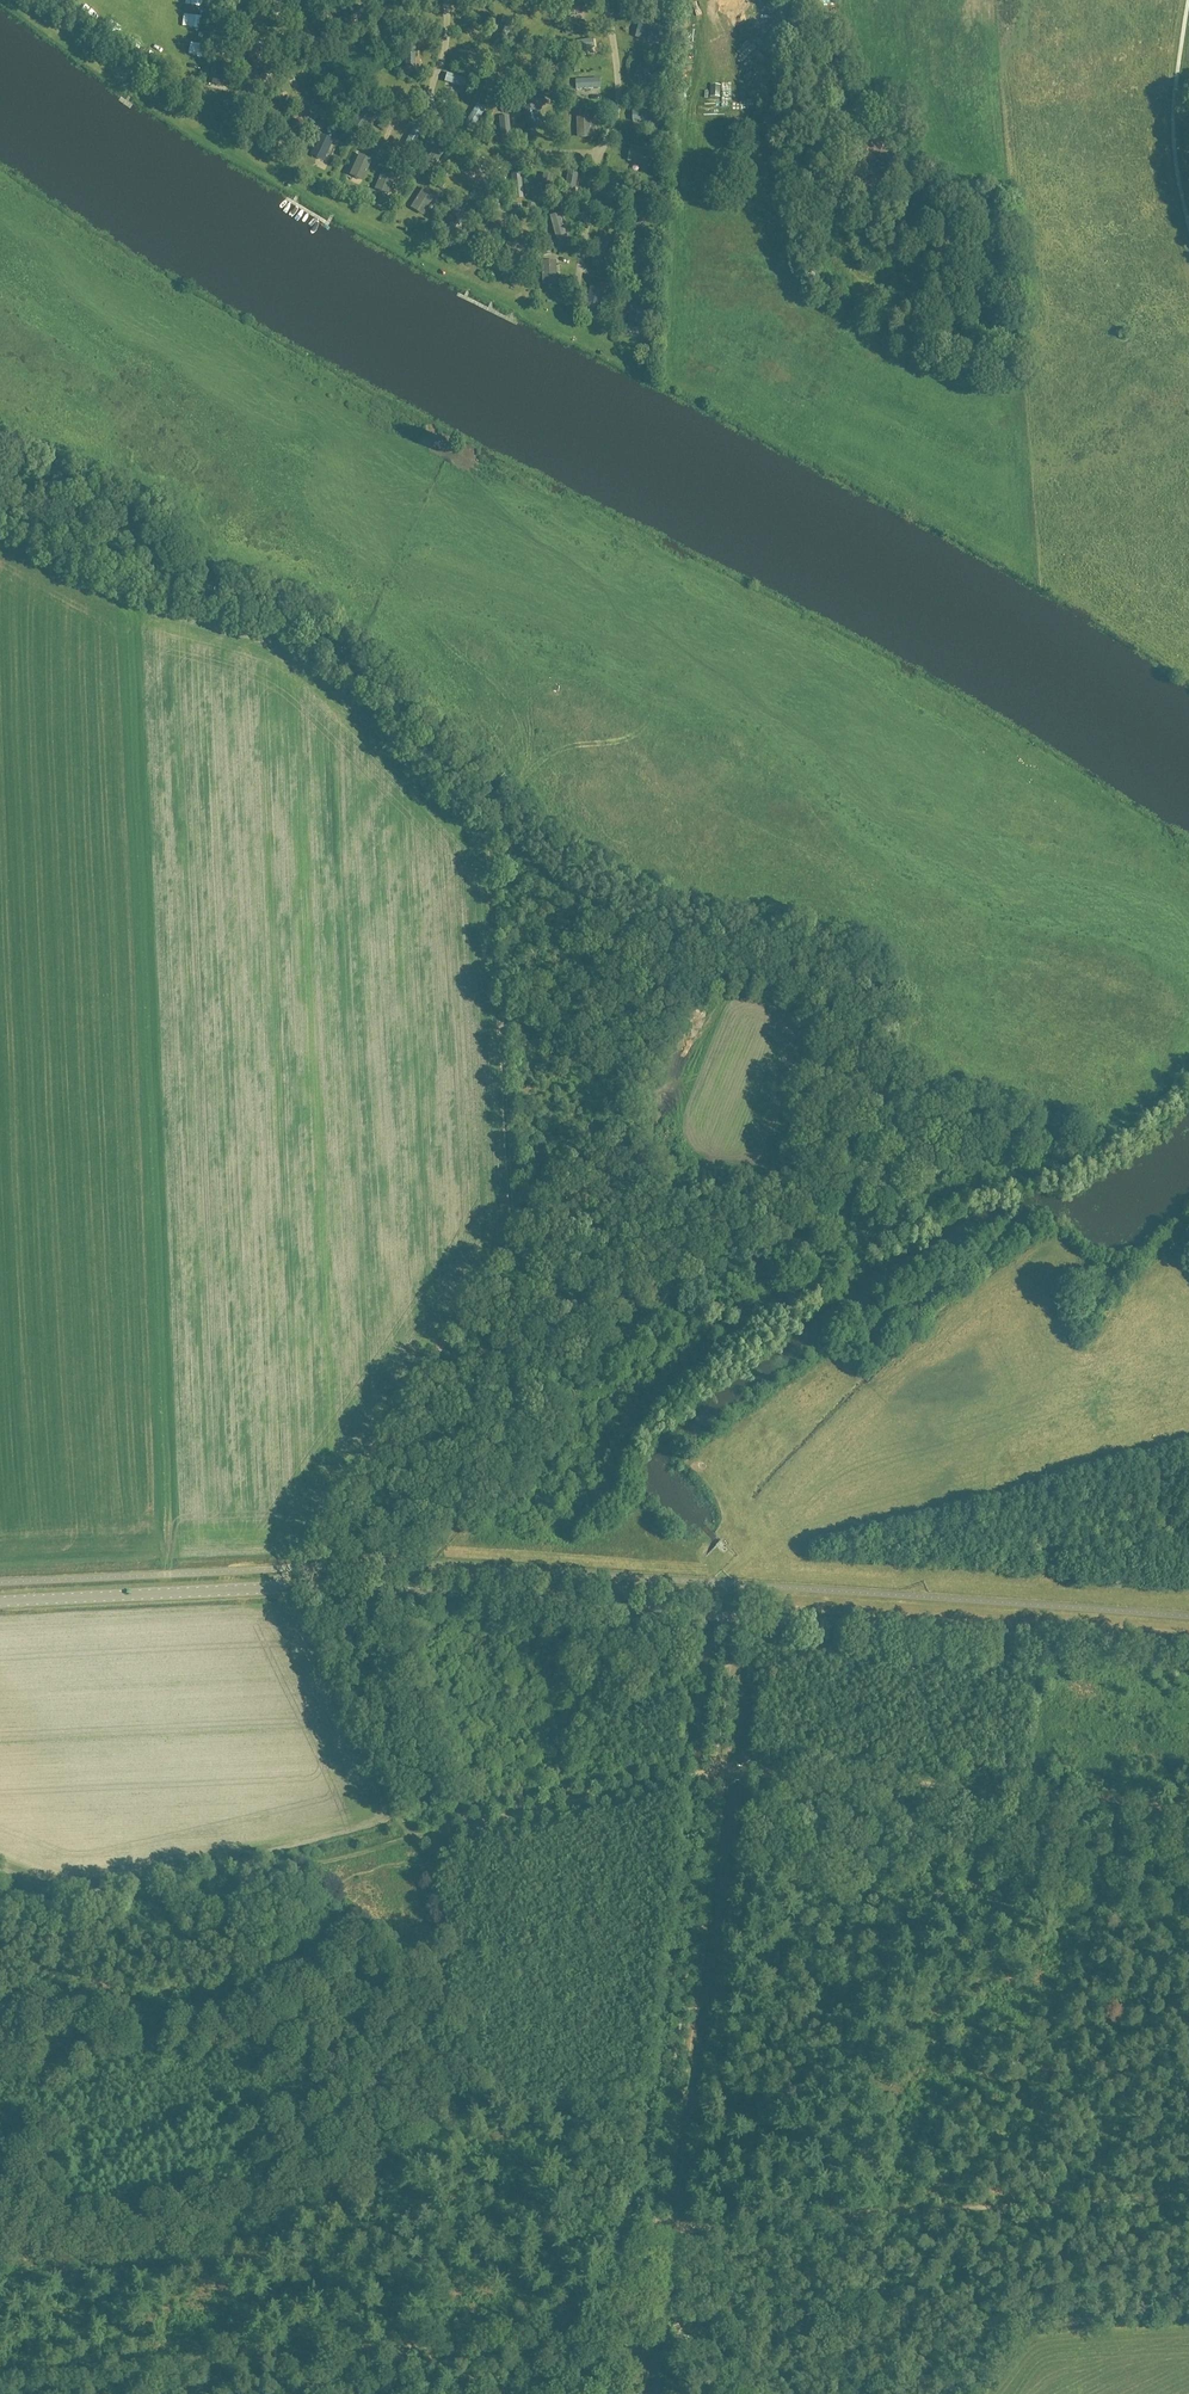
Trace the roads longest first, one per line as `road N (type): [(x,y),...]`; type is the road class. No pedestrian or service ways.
road 1 (tertiary): [(1188,1651),(293,1588)]
road 2 (track): [(511,797),(488,837),(511,1239),(292,1566)]
road 3 (track): [(569,2233),(562,2322),(0,2360)]
road 4 (track): [(713,1774),(648,2230),(637,2393)]
road 5 (track): [(1188,2191),(569,2233)]
road 6 (track): [(0,529),(131,599),(287,646),(488,837)]
road 7 (track): [(569,2233),(0,2260)]
road 8 (track): [(713,1774),(1188,1810)]
road 9 (tertiary): [(293,1588),(0,1602)]
road 10 (track): [(293,1588),(390,1776),(408,1837)]
road 11 (track): [(498,213),(496,186),(437,119),(430,95),(445,52),(446,0)]
road 12 (track): [(490,1819),(713,1774)]
road 13 (track): [(603,0),(619,107),(587,211)]
road 14 (track): [(725,1615),(713,1774)]

